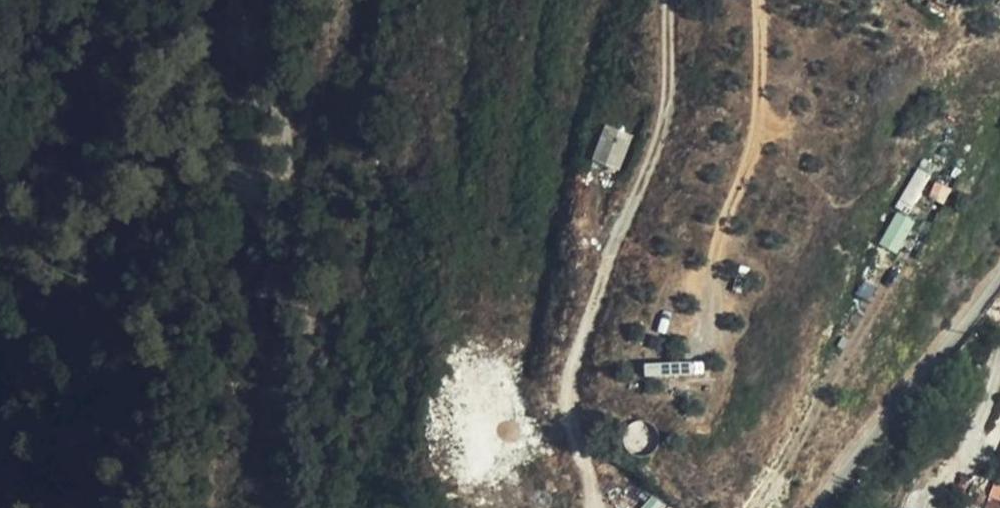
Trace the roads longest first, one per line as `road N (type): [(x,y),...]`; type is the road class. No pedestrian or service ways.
road 1 (track): [(594,507),(571,415),(569,369),(667,119),(669,0)]
road 2 (residential): [(330,507),(318,171),(339,0)]
road 3 (residential): [(999,282),(820,507)]

